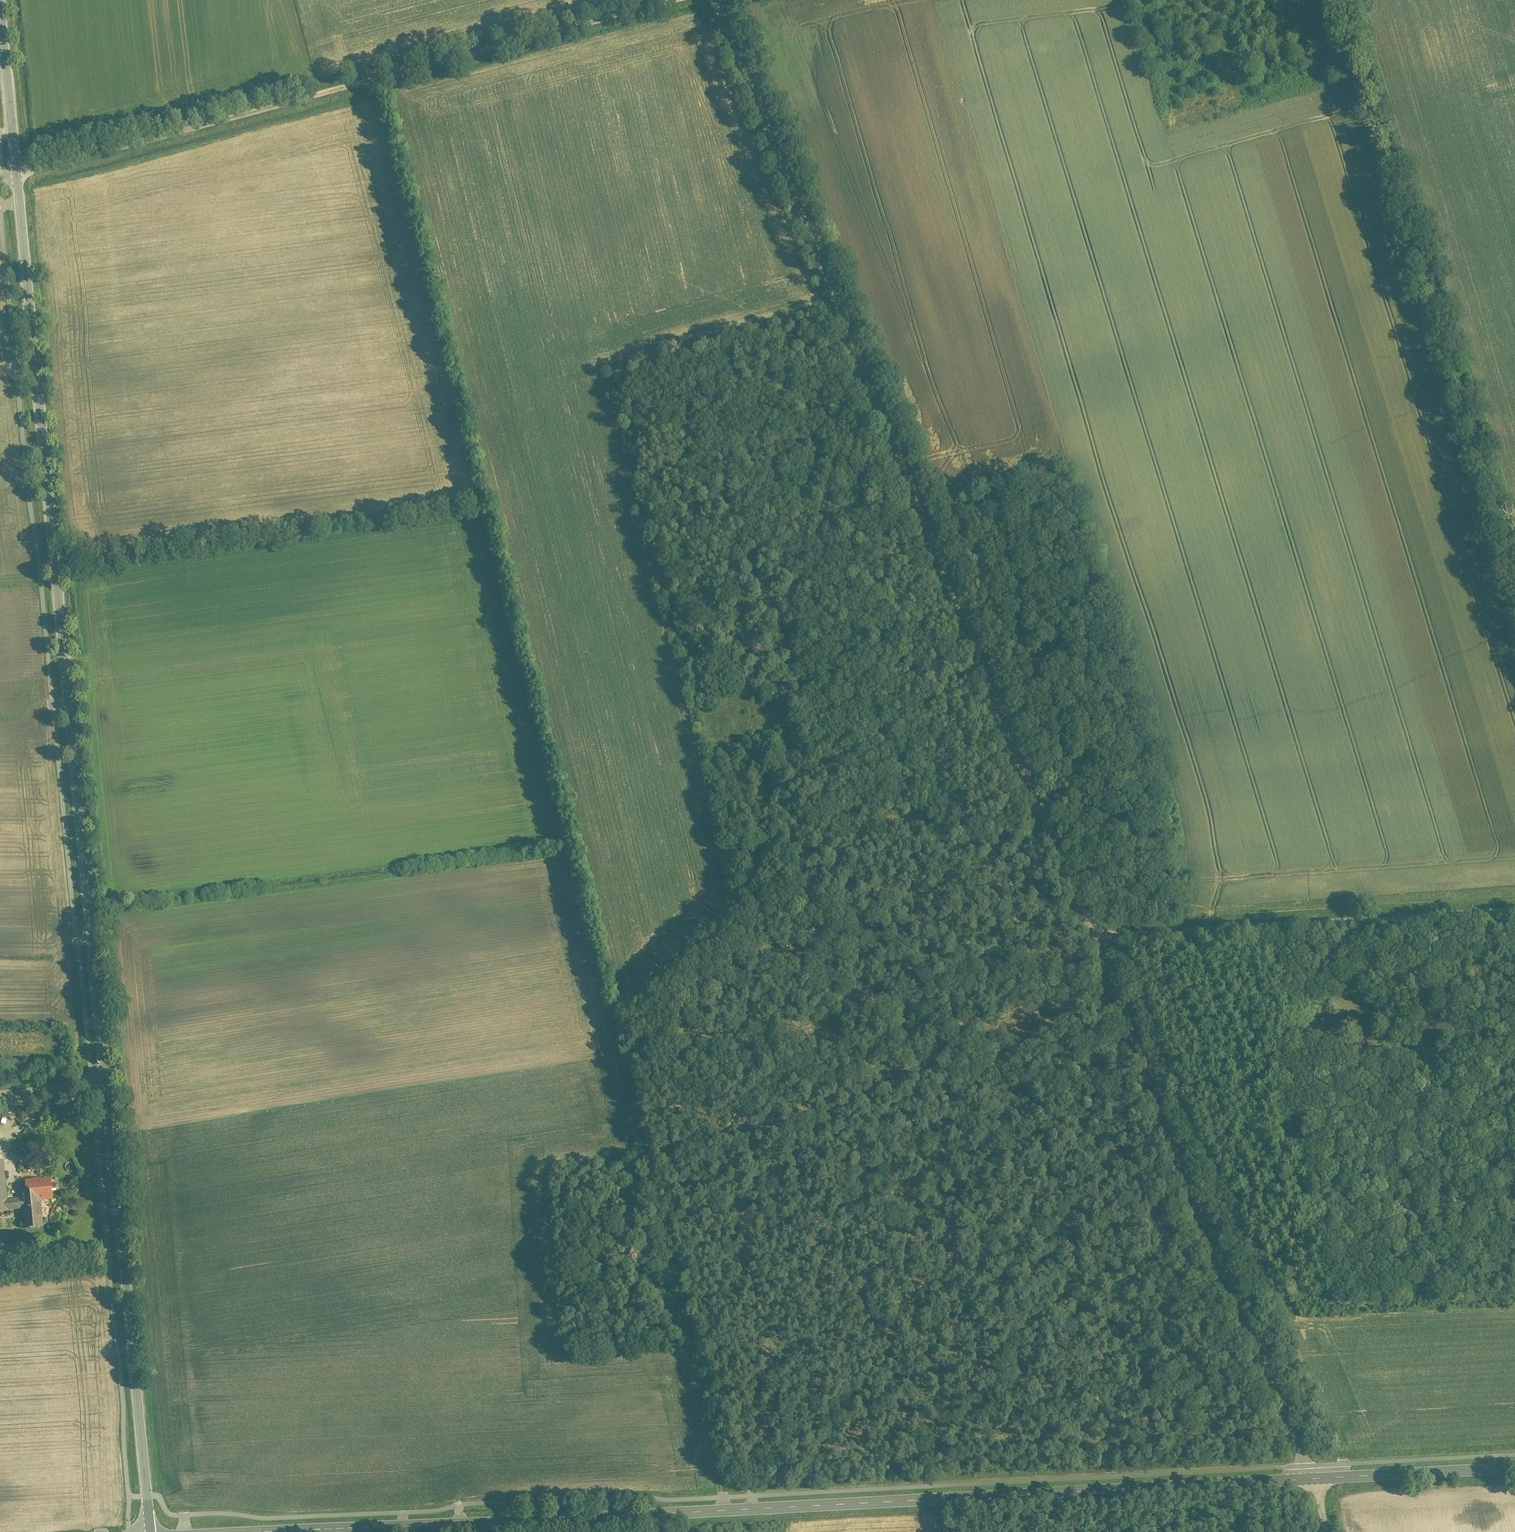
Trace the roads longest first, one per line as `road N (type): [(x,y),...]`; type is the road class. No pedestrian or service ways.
road 1 (tertiary): [(17,176),(149,1531)]
road 2 (tertiary): [(258,1531),(1309,1480)]
road 3 (unclassified): [(717,0),(1087,934)]
road 4 (track): [(668,0),(17,176)]
road 5 (unclassified): [(1087,934),(1309,1480)]
road 6 (unclassified): [(1514,910),(1087,934)]
road 7 (tertiary): [(1309,1480),(1514,1469)]
road 8 (tertiary): [(0,5),(17,176)]

